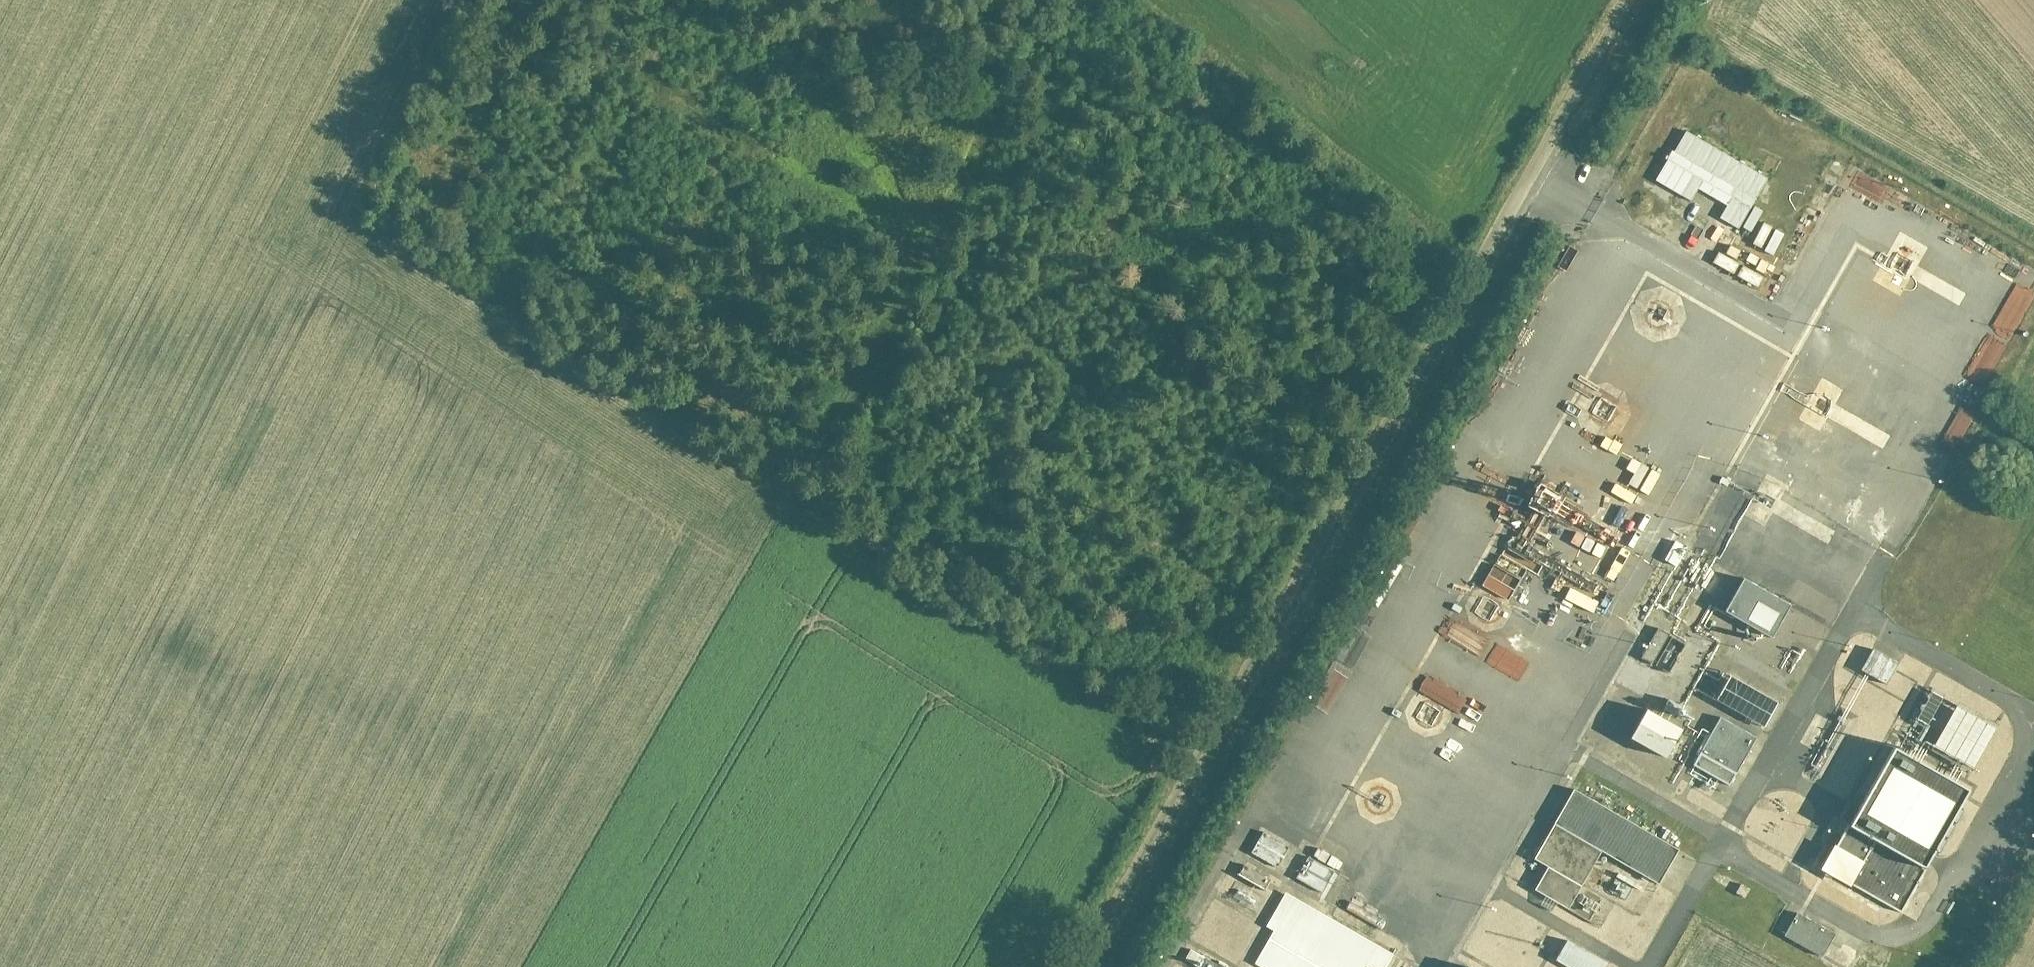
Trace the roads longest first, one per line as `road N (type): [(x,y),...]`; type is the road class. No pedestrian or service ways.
road 1 (unclassified): [(1077,966),(1629,0)]

